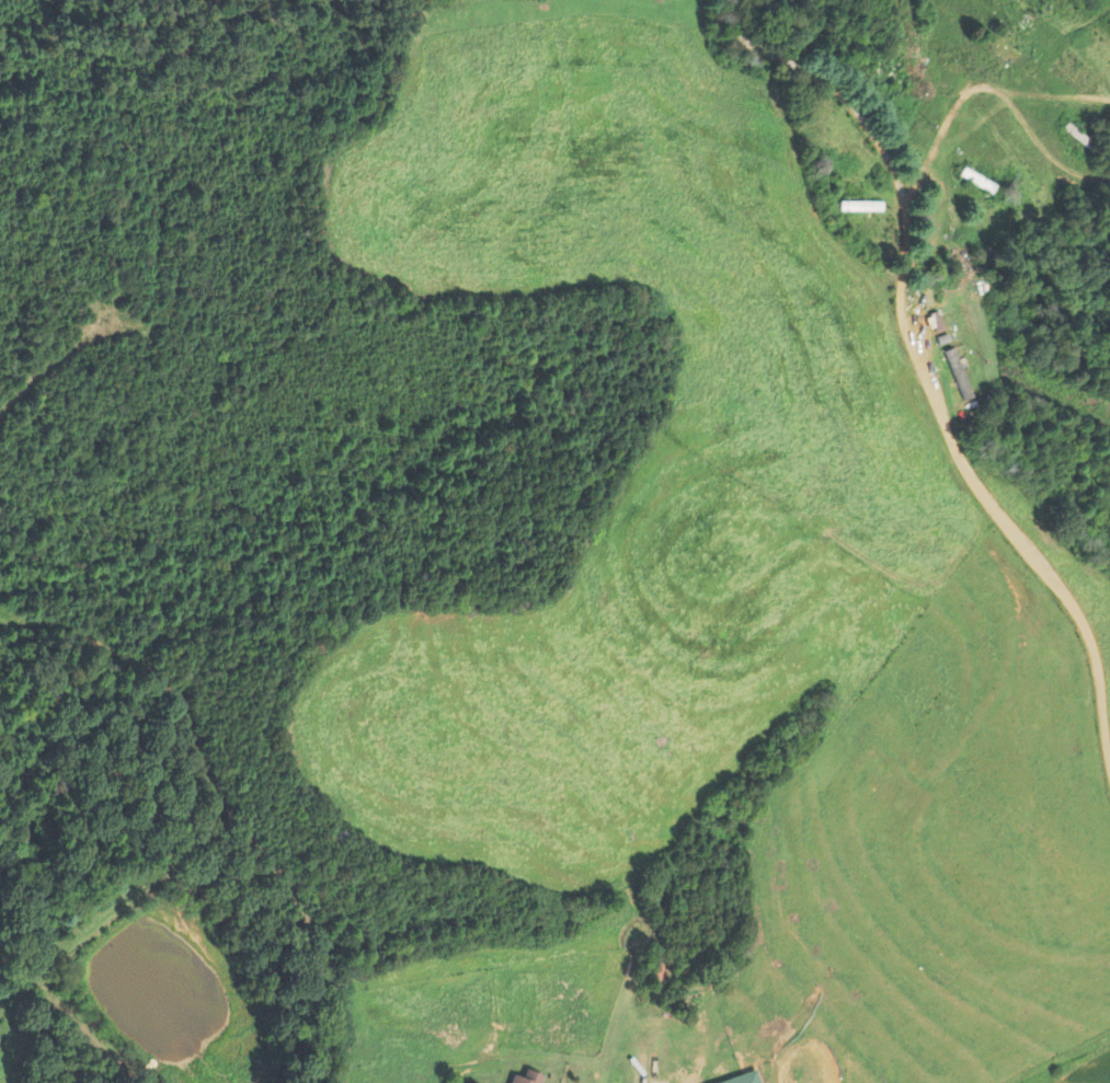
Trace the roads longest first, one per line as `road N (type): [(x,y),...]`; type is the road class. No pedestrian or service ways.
road 1 (residential): [(1109,690),(1074,589),(980,481),(938,405),(900,307),(906,197),(882,146),(823,81),(734,31),(735,0)]
road 2 (residential): [(980,481),(1109,430)]

